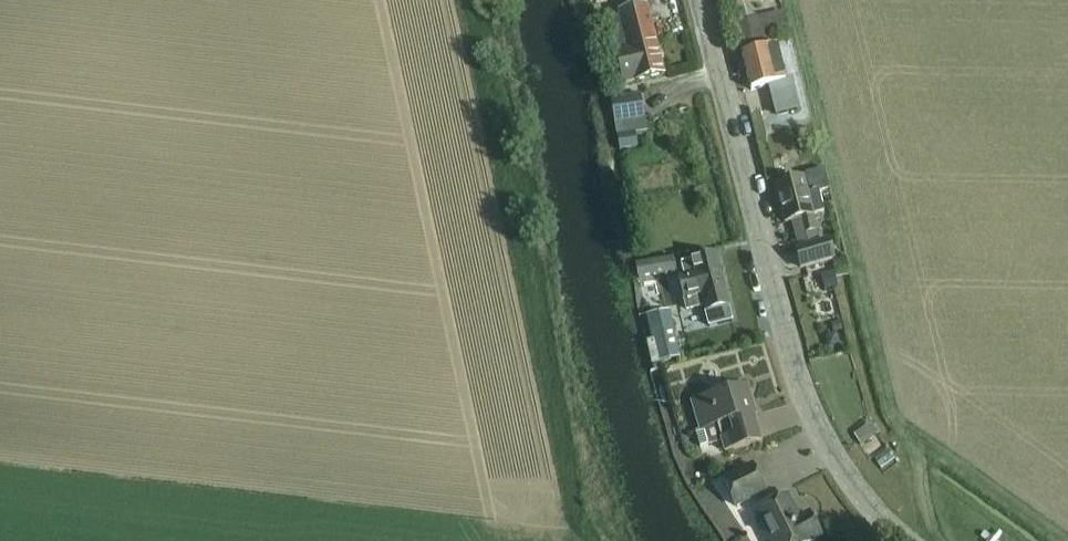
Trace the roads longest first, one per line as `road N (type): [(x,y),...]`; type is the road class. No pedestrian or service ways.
road 1 (tertiary): [(908,540),(837,459),(802,390),(701,0)]

